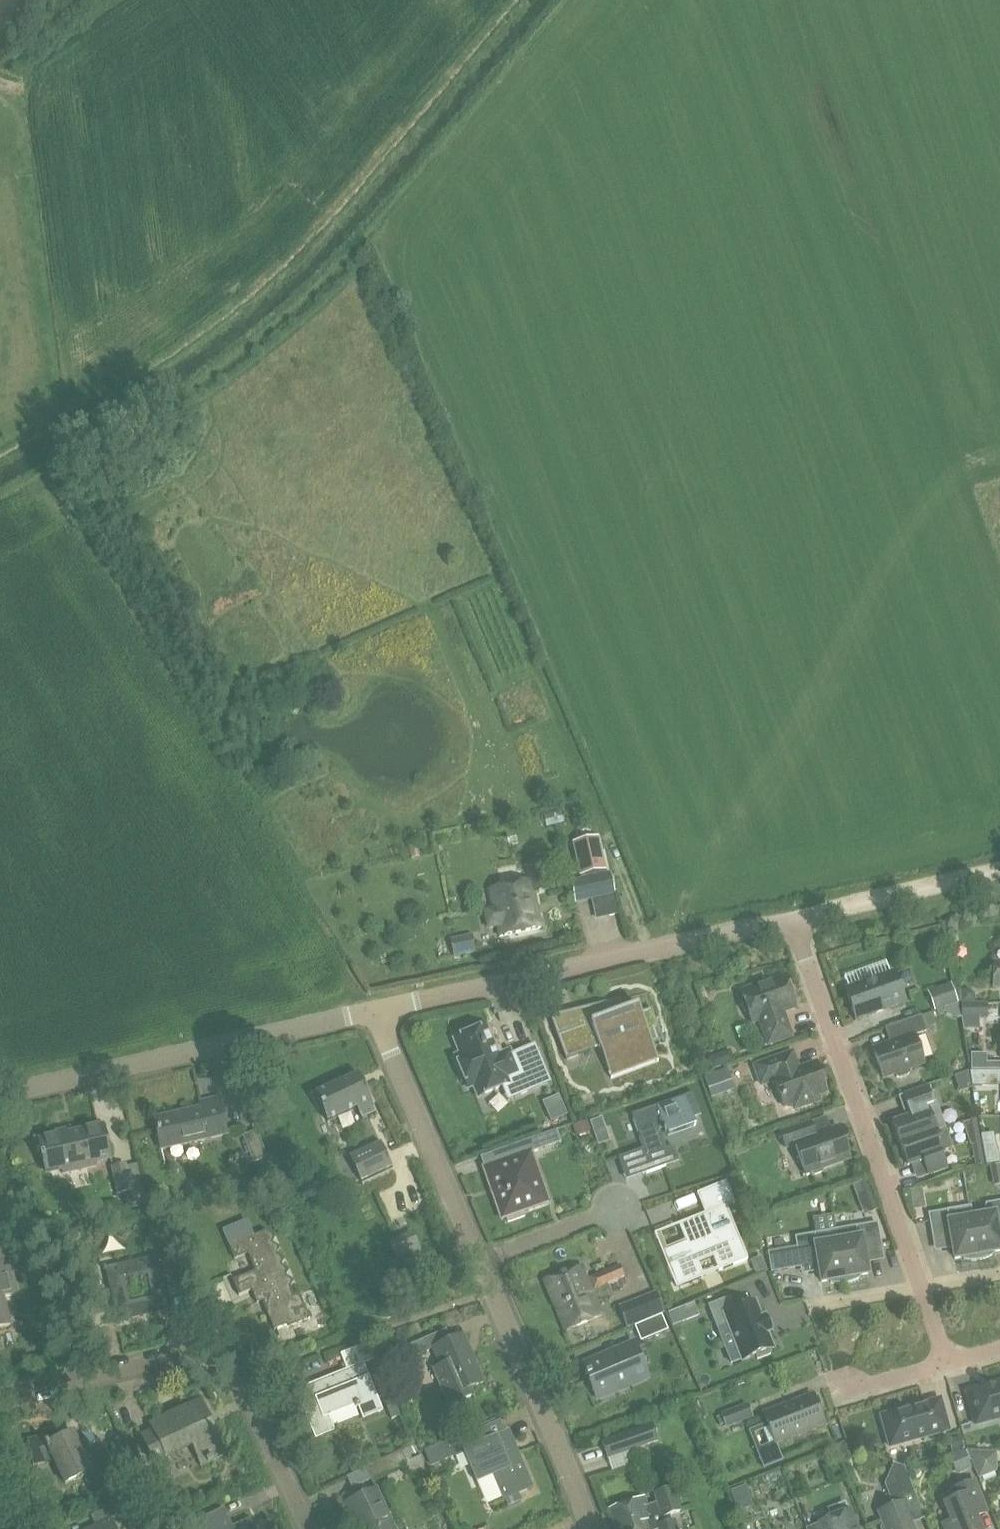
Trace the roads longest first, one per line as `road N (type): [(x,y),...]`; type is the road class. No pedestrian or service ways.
road 1 (residential): [(949,1363),(792,920)]
road 2 (unclassified): [(376,1012),(792,920)]
road 3 (residential): [(311,1528),(241,1376),(222,1356),(195,1352),(0,1397)]
road 4 (unclassified): [(0,1094),(376,1012)]
road 5 (unclassified): [(596,1528),(482,1261)]
road 6 (unclassified): [(482,1261),(376,1012)]
road 7 (track): [(792,920),(999,875)]
road 8 (residential): [(482,1261),(618,1208)]

